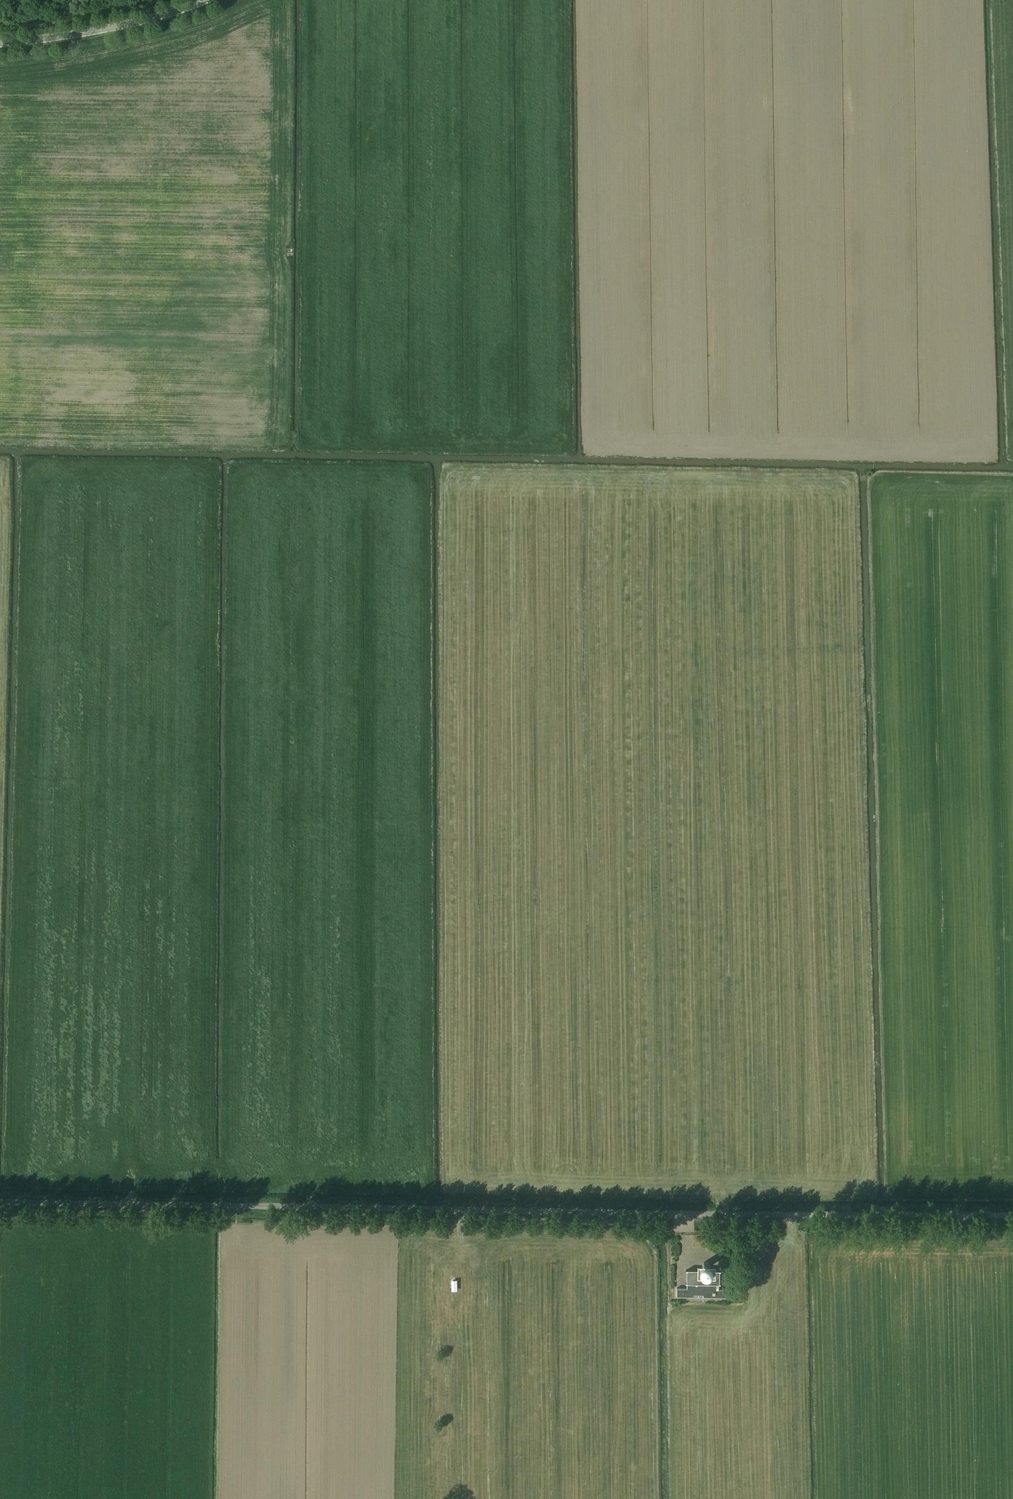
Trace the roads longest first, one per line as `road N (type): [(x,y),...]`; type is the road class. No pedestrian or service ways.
road 1 (unclassified): [(1012,1216),(0,1202)]
road 2 (unclassified): [(0,44),(154,20),(208,0)]

